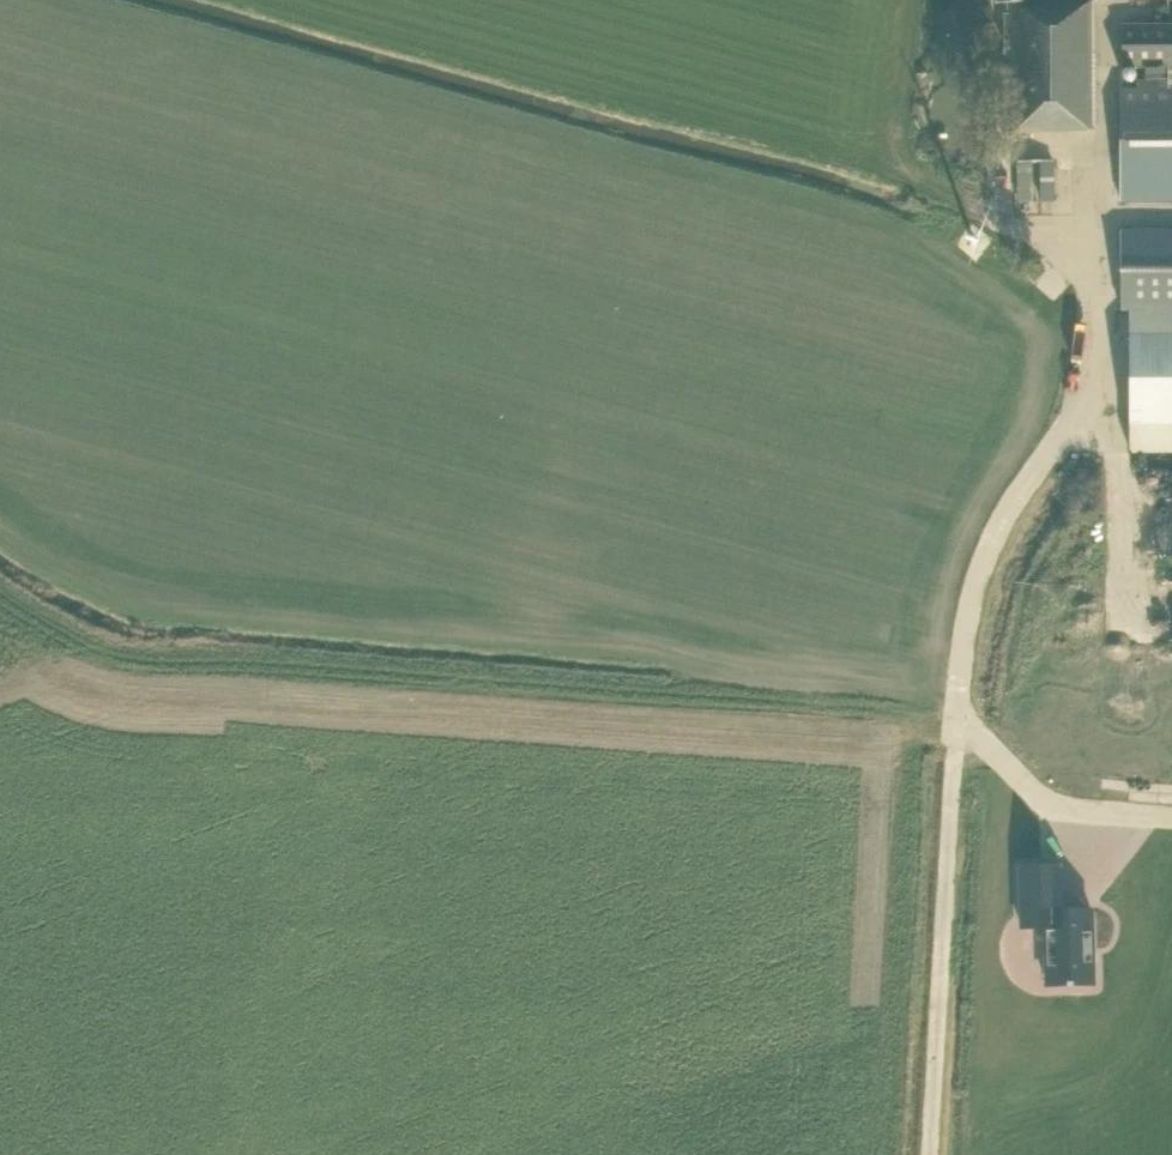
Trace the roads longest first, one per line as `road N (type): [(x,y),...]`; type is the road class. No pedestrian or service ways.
road 1 (unclassified): [(957,726),(1057,813),(1171,821)]

